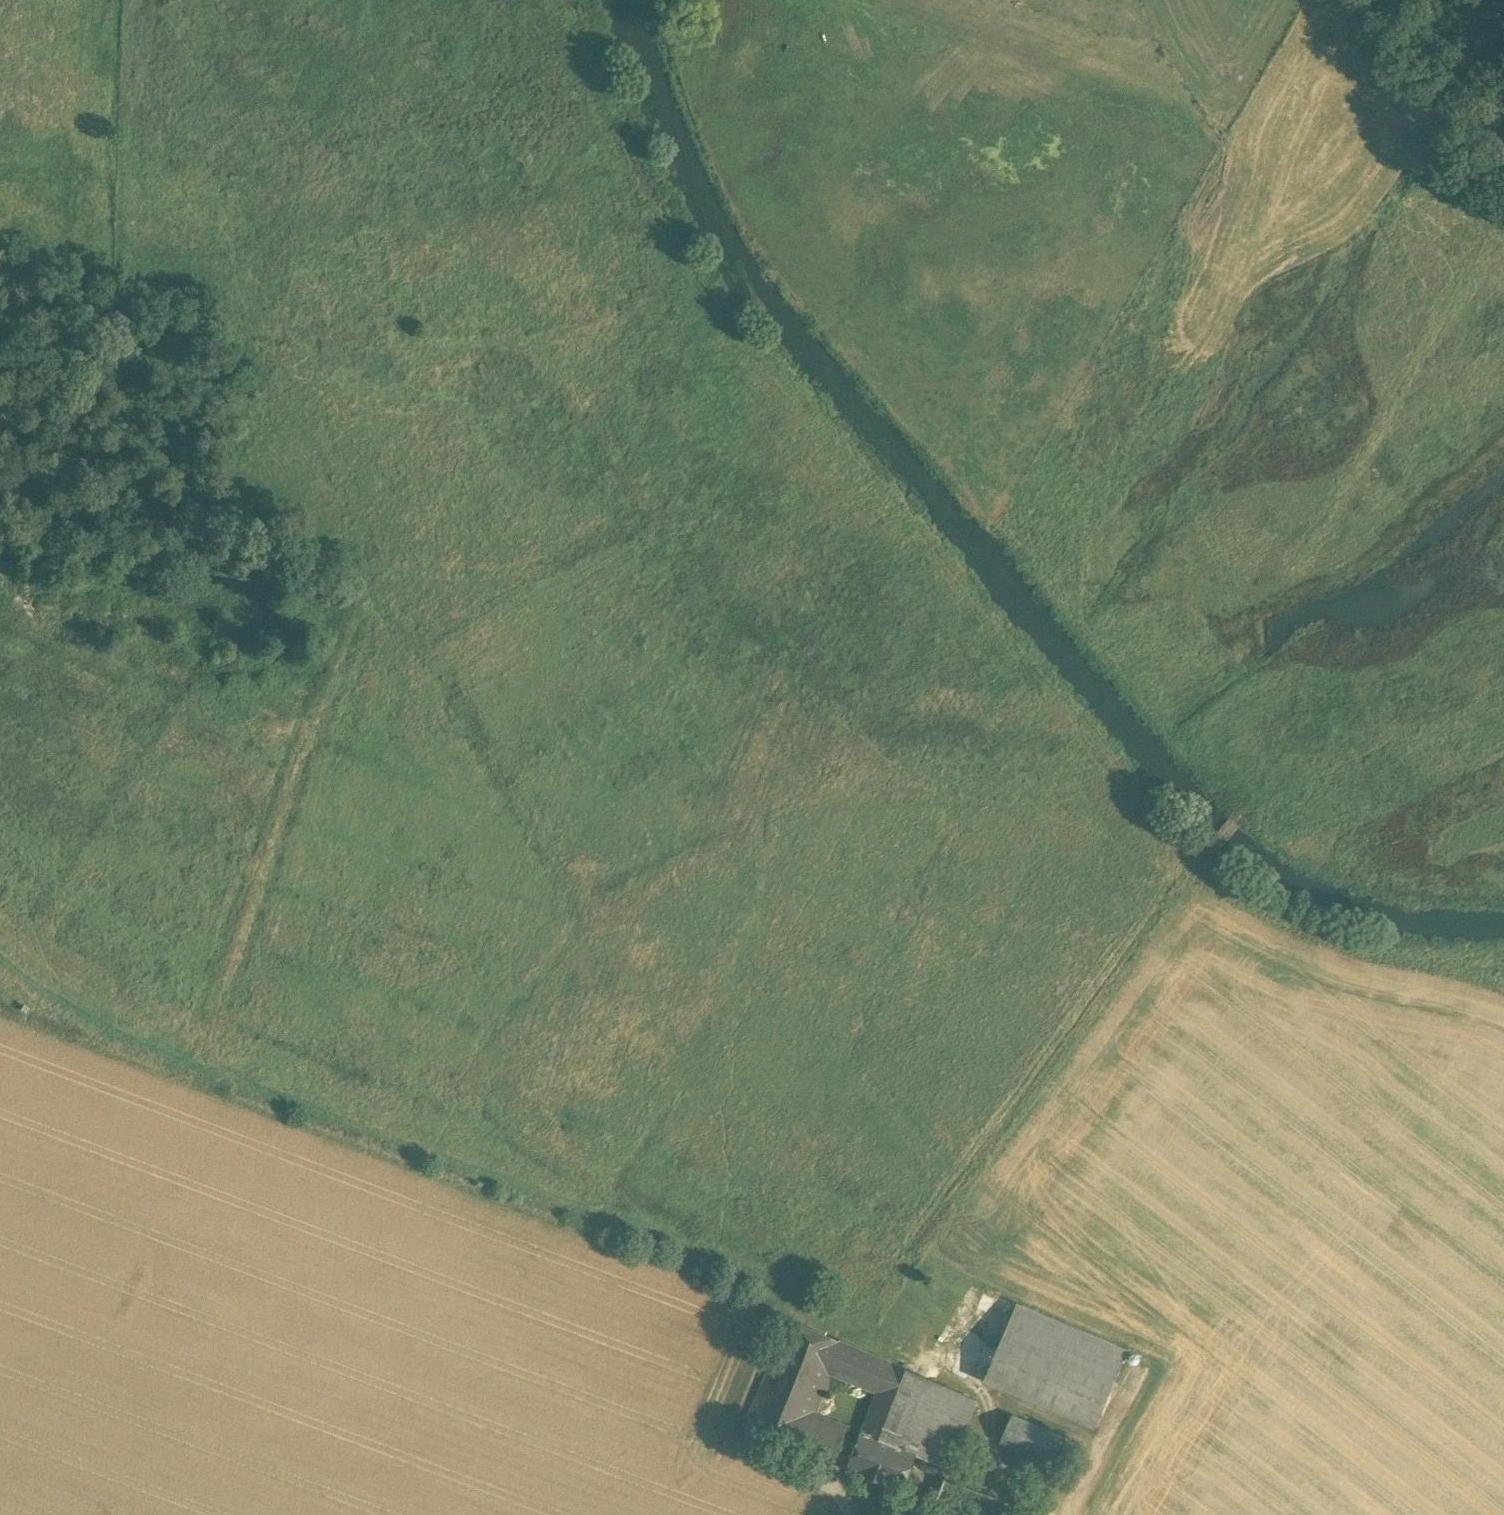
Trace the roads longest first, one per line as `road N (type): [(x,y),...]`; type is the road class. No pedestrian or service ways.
road 1 (unclassified): [(1360,0),(1413,87),(1503,142)]

